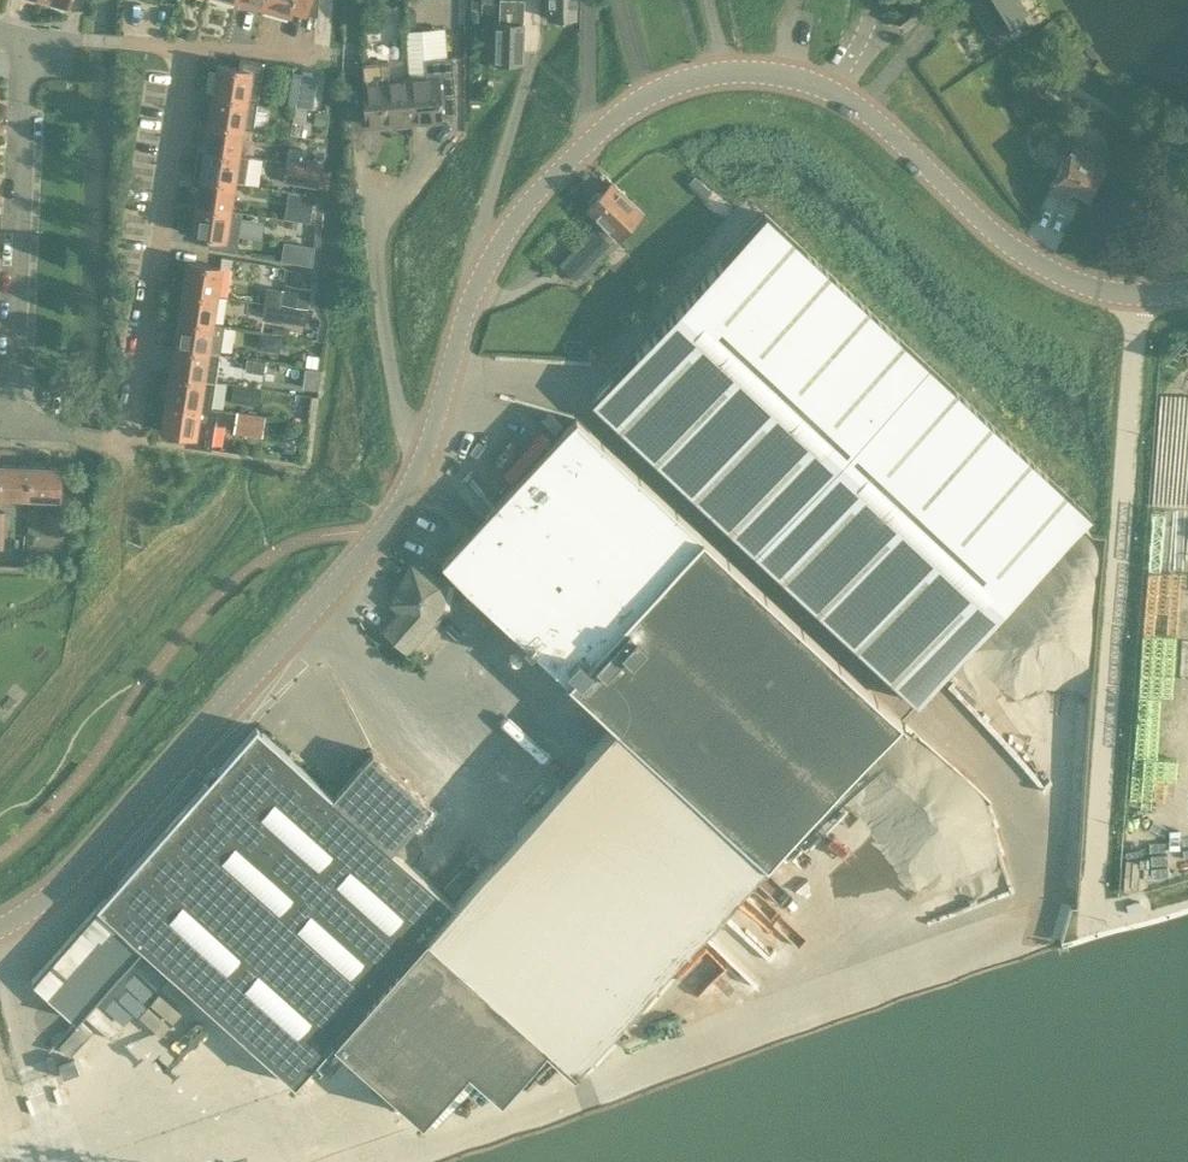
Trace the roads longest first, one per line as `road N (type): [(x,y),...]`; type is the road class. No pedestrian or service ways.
road 1 (tertiary): [(0,928),(82,863),(379,535),(418,467),(467,307),(505,235),(634,100),(708,72),(747,69),(799,80),(883,132),(998,240),(1055,276),(1130,299),(1187,292)]
road 2 (residential): [(10,422),(125,433),(164,244),(191,48)]
road 3 (residential): [(10,422),(26,36)]
road 4 (residential): [(26,36),(191,48)]
road 5 (residential): [(191,48),(324,47)]

